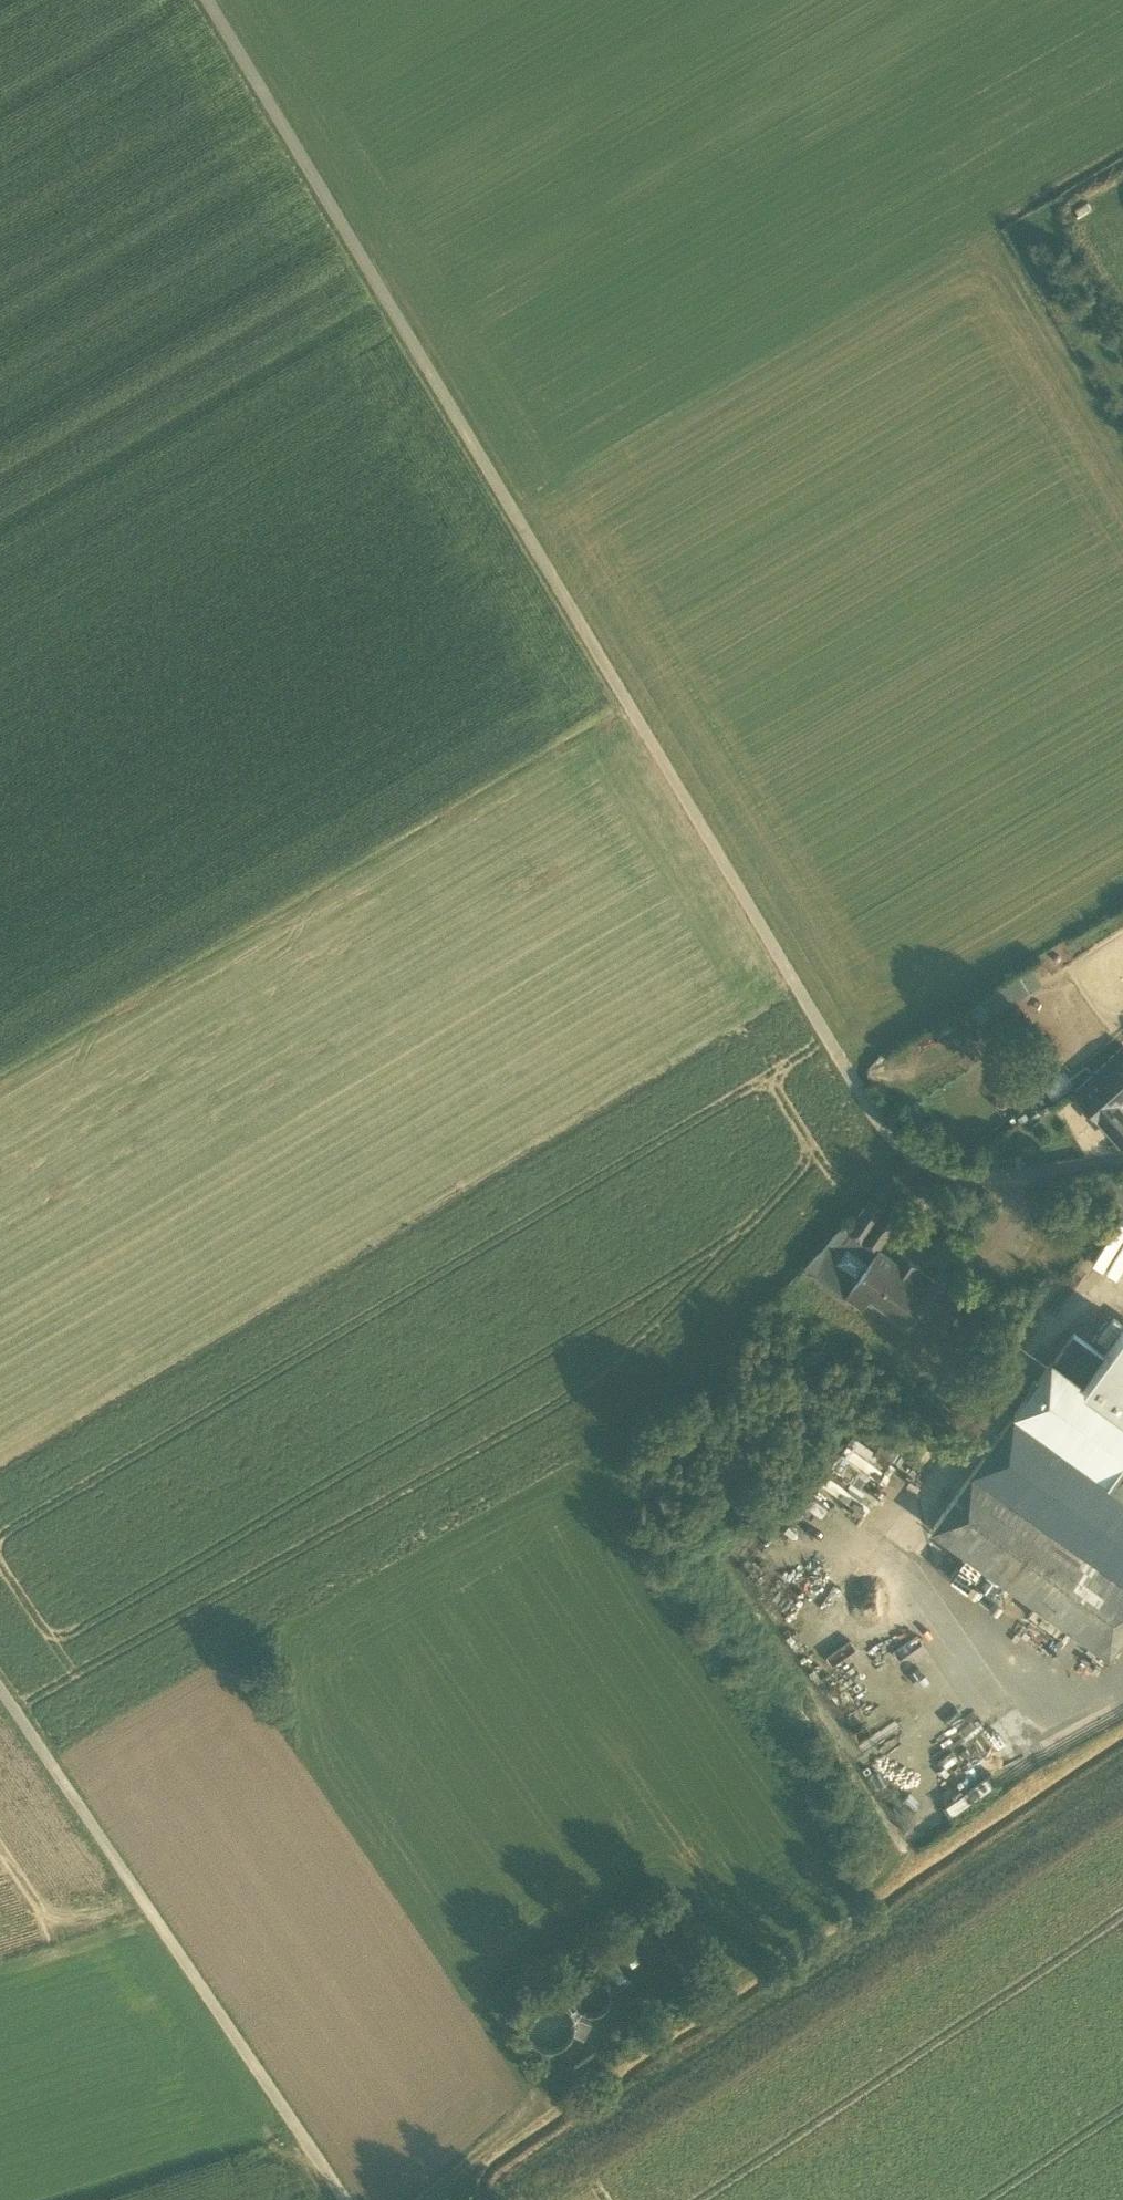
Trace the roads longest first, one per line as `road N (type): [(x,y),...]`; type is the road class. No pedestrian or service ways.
road 1 (track): [(881,1126),(207,0)]
road 2 (track): [(0,1686),(347,2199)]
road 3 (residential): [(1122,1157),(1015,1178),(951,1172),(881,1126)]
road 4 (track): [(405,2199),(570,2092)]

